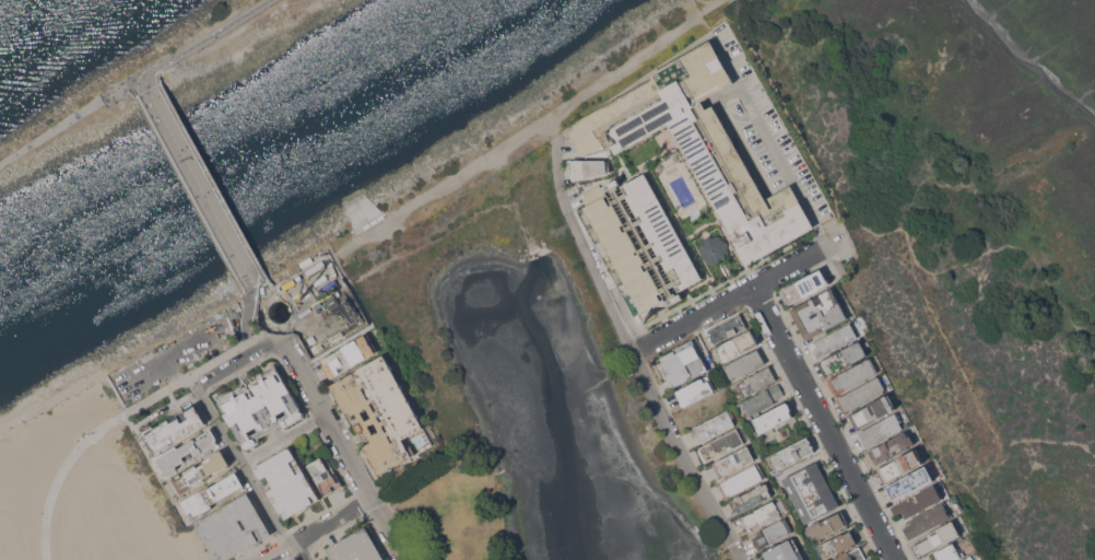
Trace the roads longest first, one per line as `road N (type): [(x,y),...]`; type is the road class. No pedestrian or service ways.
road 1 (residential): [(752,287),(893,559)]
road 2 (residential): [(280,335),(403,559)]
road 3 (residential): [(631,351),(740,559)]
road 4 (residential): [(631,351),(819,247)]
road 5 (residential): [(323,307),(196,385)]
road 6 (residential): [(259,559),(369,499)]

